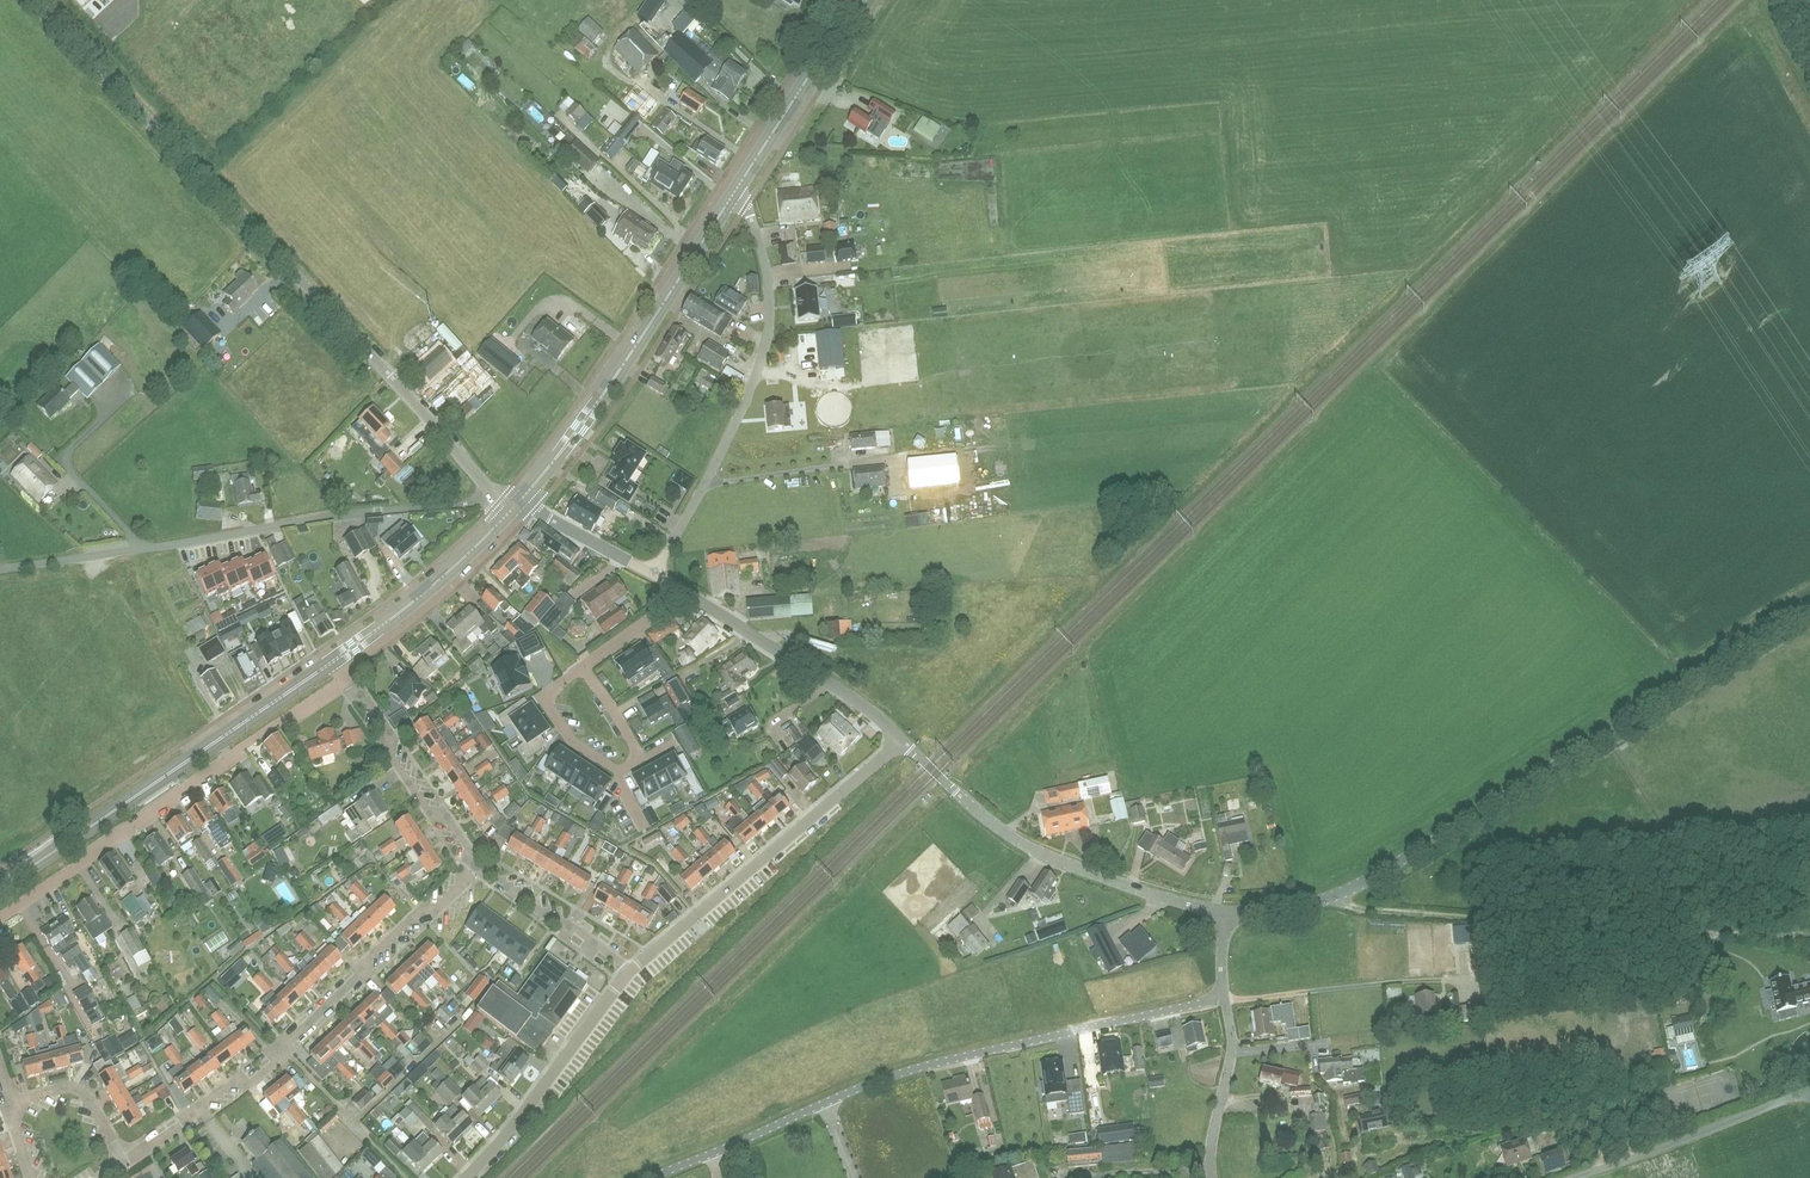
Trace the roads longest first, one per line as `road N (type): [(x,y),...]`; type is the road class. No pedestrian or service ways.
road 1 (unclassified): [(1225,912),(1297,907),(1353,888),(1809,605)]
road 2 (unclassified): [(492,490),(42,0)]
road 3 (unclassified): [(653,1177),(911,1071),(1223,1000)]
road 4 (unclassified): [(0,568),(329,516),(475,502),(492,490)]
road 5 (track): [(1809,935),(1371,910),(1339,894)]
road 6 (residential): [(126,1162),(241,1082),(479,866)]
road 7 (residential): [(0,916),(347,675)]
road 8 (residential): [(653,574),(756,379),(770,332),(753,222),(734,189)]
road 9 (tertiary): [(0,888),(336,658)]
road 10 (tertiary): [(518,502),(580,426),(734,189)]
road 11 (unclassified): [(1225,912),(1036,850),(980,813),(902,741)]
road 12 (residential): [(631,968),(902,741)]
road 13 (unclassified): [(902,741),(797,664),(674,588)]
road 14 (residential): [(466,1177),(631,968)]
road 15 (residential): [(1573,1177),(1809,1088)]
road 16 (tertiary): [(336,658),(420,597),(518,502)]
road 17 (residential): [(479,866),(387,750),(390,732),(347,675)]
road 18 (tertiary): [(734,189),(857,0)]
road 19 (residential): [(631,968),(479,866)]
road 20 (residential): [(585,663),(550,691),(552,713),(566,735),(606,767),(642,759)]
road 21 (unclassified): [(1210,1177),(1232,1042),(1223,1000)]
road 22 (residential): [(126,1162),(72,1088),(7,1105)]
road 23 (unclassified): [(653,574),(518,502)]
road 24 (track): [(1066,1177),(1209,1169)]

